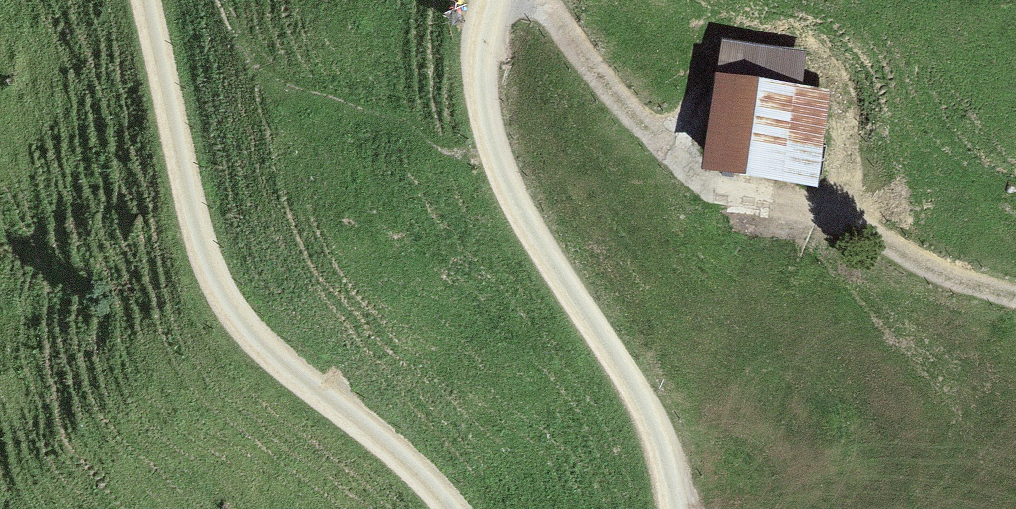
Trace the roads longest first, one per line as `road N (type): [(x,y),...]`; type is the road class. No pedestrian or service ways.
road 1 (unclassified): [(453,508),(411,465),(255,341),(233,311),(197,233),(145,0)]
road 2 (track): [(1015,293),(797,208),(718,191),(668,160),(523,0)]
road 3 (unclassified): [(495,156),(529,231),(644,399),(661,435),(676,508)]
road 4 (track): [(492,0),(479,66),(495,156)]

